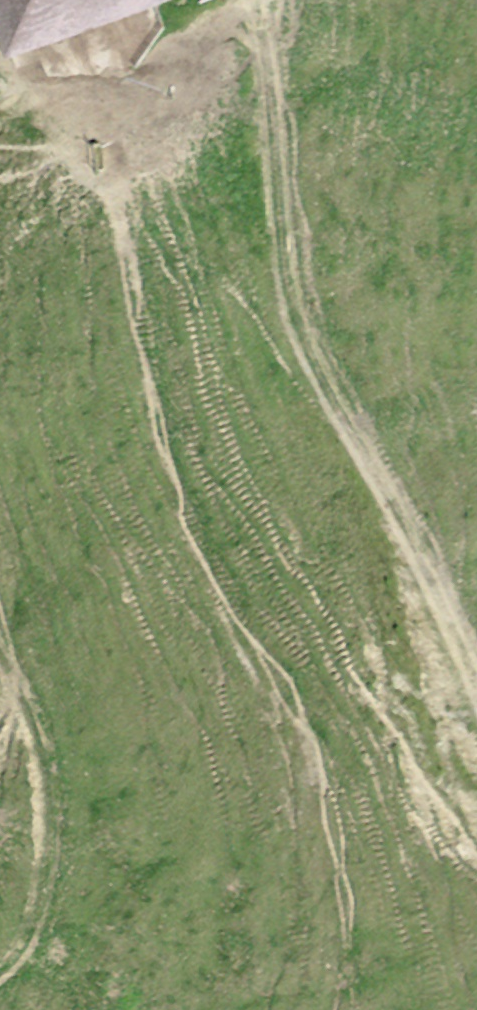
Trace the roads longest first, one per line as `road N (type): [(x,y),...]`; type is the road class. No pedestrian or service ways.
road 1 (track): [(476,674),(308,341),(294,296),(261,10)]
road 2 (track): [(0,979),(33,935),(52,839),(39,730),(0,649)]
road 3 (track): [(0,95),(55,101),(126,93),(151,81),(209,24),(261,10)]

